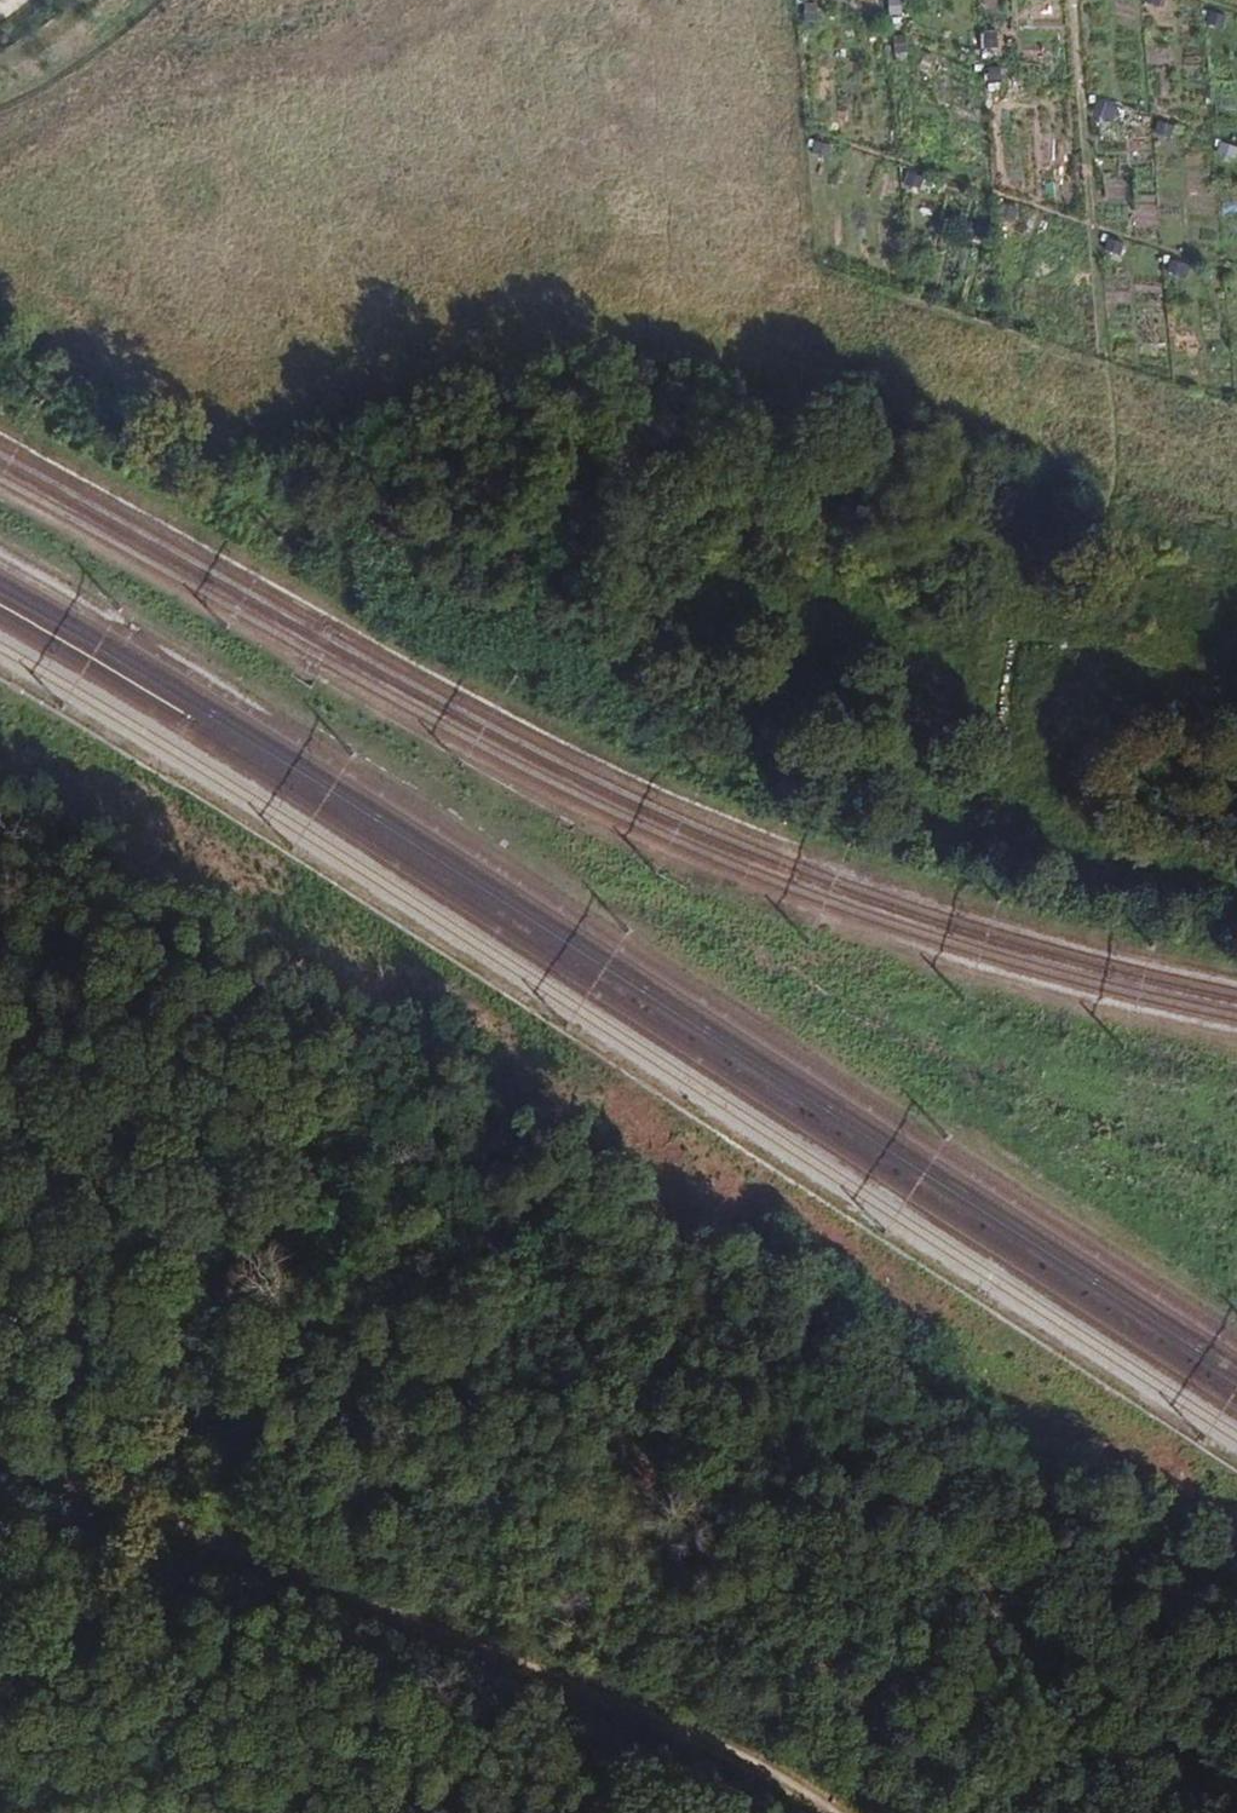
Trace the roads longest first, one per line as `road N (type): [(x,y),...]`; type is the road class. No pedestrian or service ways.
road 1 (track): [(828,1812),(658,1724),(0,1458)]
road 2 (track): [(472,0),(348,59),(138,95),(0,166)]

